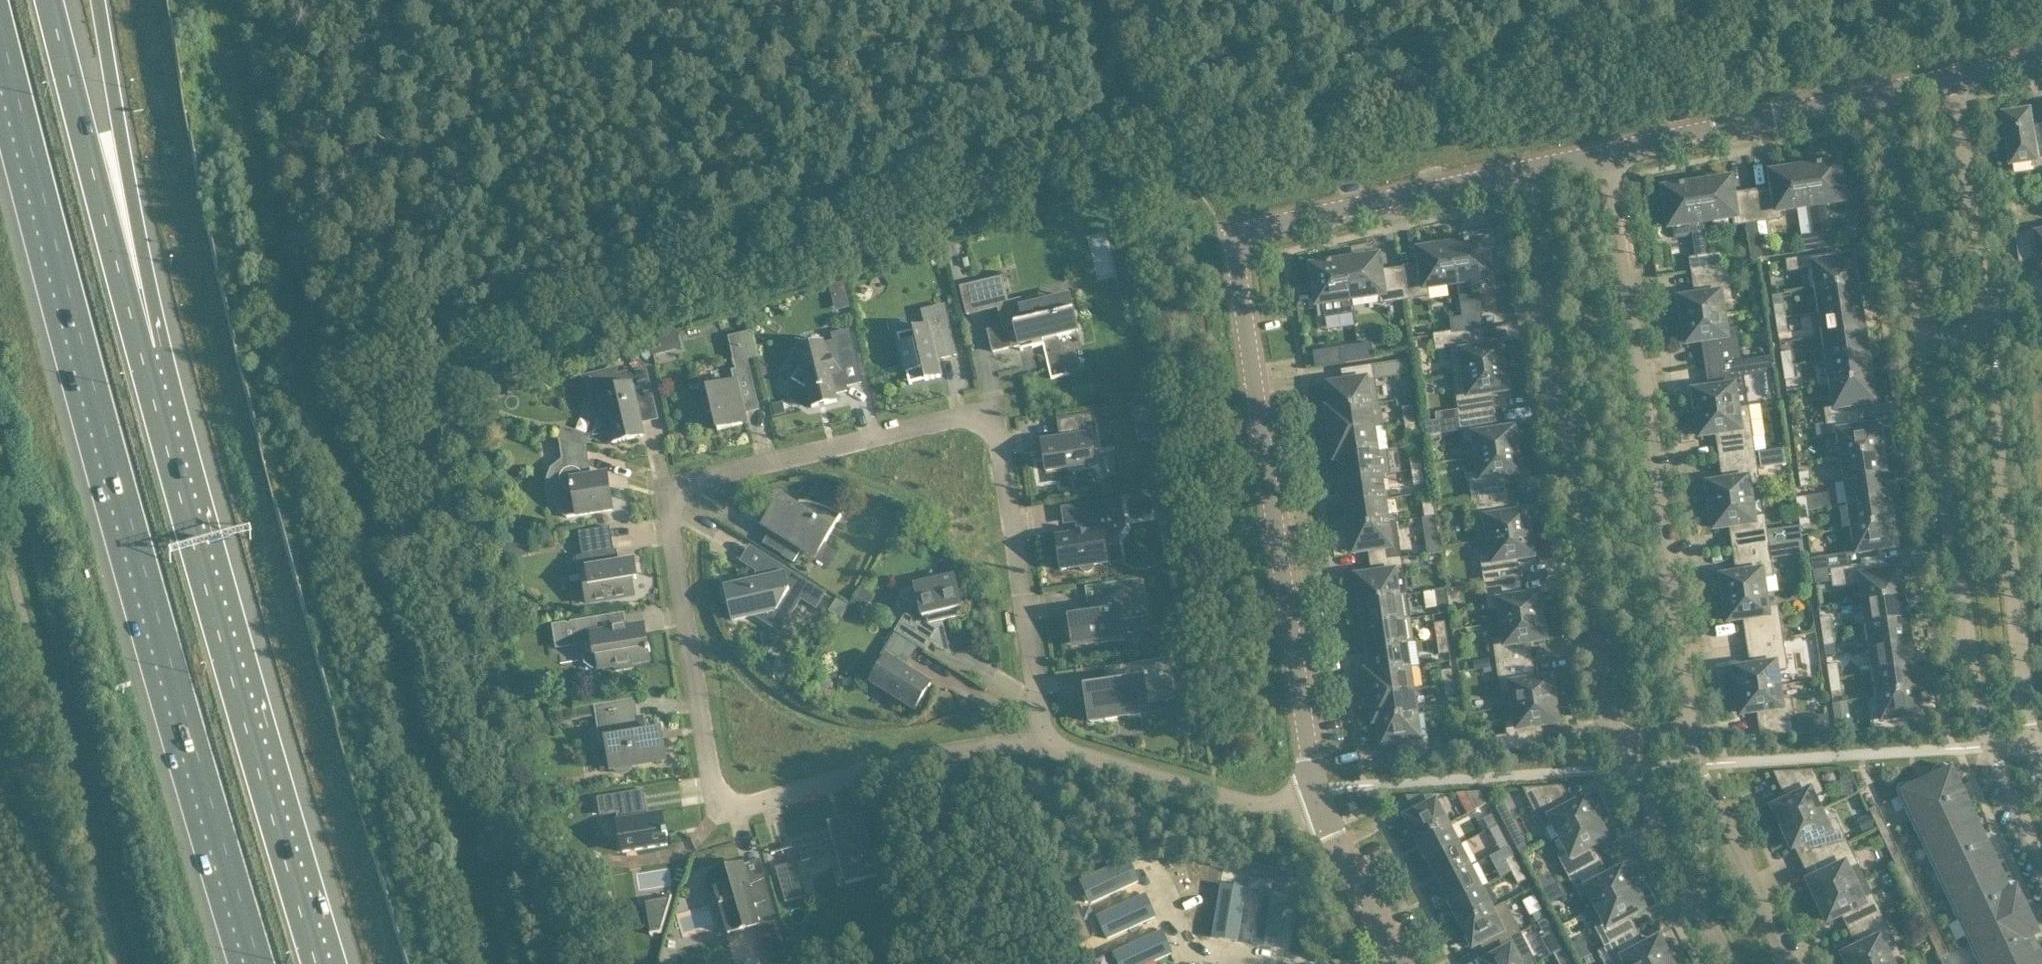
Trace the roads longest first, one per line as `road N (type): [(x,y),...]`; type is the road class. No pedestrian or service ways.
road 1 (residential): [(1051,741),(890,762),(747,806),(723,795),(712,786),(665,497),(676,484),(959,420),(988,424),(1003,443),(1011,480),(1037,697)]
road 2 (motorway): [(0,34),(198,771),(258,963)]
road 3 (residential): [(1525,167),(1253,229),(1236,251),(1312,759),(1326,803)]
road 4 (motorway): [(317,963),(139,356)]
road 5 (residential): [(1705,759),(1611,145)]
road 6 (residential): [(1525,167),(1623,759)]
road 7 (residential): [(1982,318),(2031,742)]
road 8 (residential): [(1987,745),(1924,331)]
road 9 (motorway): [(139,356),(49,0)]
road 10 (motorway): [(139,356),(136,212),(98,0)]
road 11 (residential): [(1326,803),(1276,812),(1073,755),(1051,741)]
road 12 (residential): [(1884,91),(1611,145)]
road 13 (residential): [(1924,331),(1884,91)]
road 14 (residential): [(1952,77),(1982,318)]
road 15 (residential): [(1623,759),(1721,963)]
road 16 (residential): [(1798,963),(1705,759)]
road 17 (residential): [(1326,803),(1406,963)]
road 18 (residential): [(2041,857),(1987,745)]

